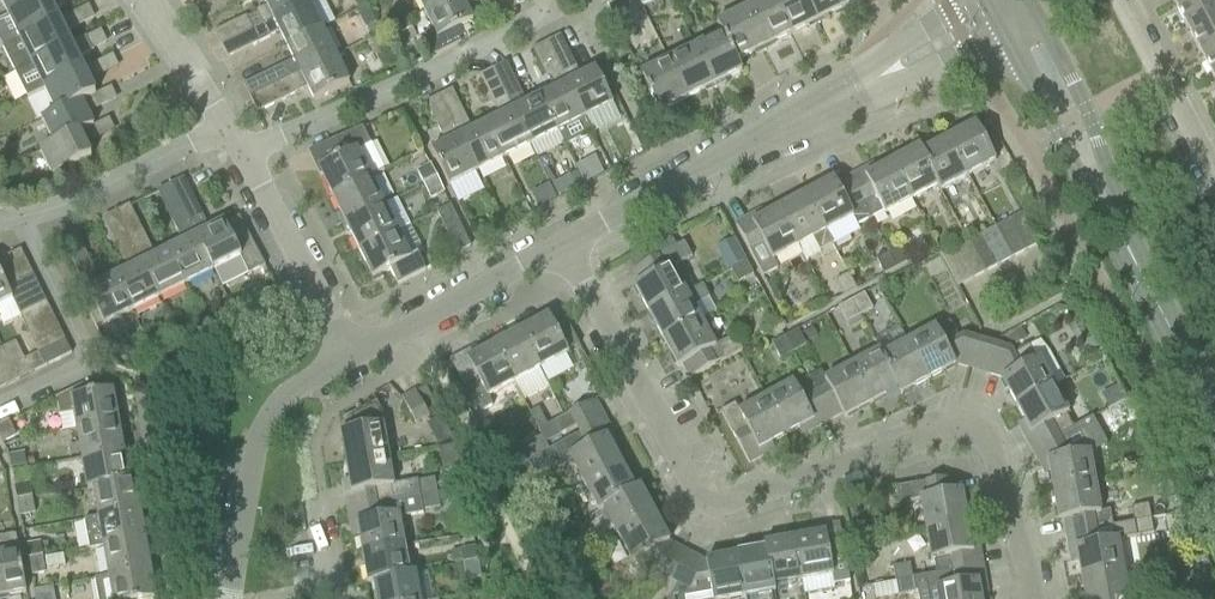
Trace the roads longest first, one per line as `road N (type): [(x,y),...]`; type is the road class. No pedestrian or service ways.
road 1 (residential): [(1028,598),(1001,472),(988,442),(967,431),(724,504),(709,502),(558,247)]
road 2 (residential): [(242,159),(549,14),(542,0)]
road 3 (tertiary): [(558,247),(861,89)]
road 4 (tertiary): [(226,598),(252,448),(271,405),(351,360)]
road 5 (residential): [(0,236),(30,231),(228,133)]
road 6 (secondary): [(1119,231),(1094,129),(1030,3)]
road 7 (tertiary): [(351,360),(558,247)]
road 8 (secondary): [(1004,32),(1119,231)]
road 9 (residential): [(242,159),(351,360)]
road 10 (secondary): [(1119,231),(1214,421)]
road 11 (residential): [(1214,187),(1121,0)]
road 12 (residential): [(141,0),(228,133)]
road 13 (tertiary): [(987,1),(905,46),(861,89)]
road 14 (tertiary): [(861,89),(972,52),(1004,32)]

